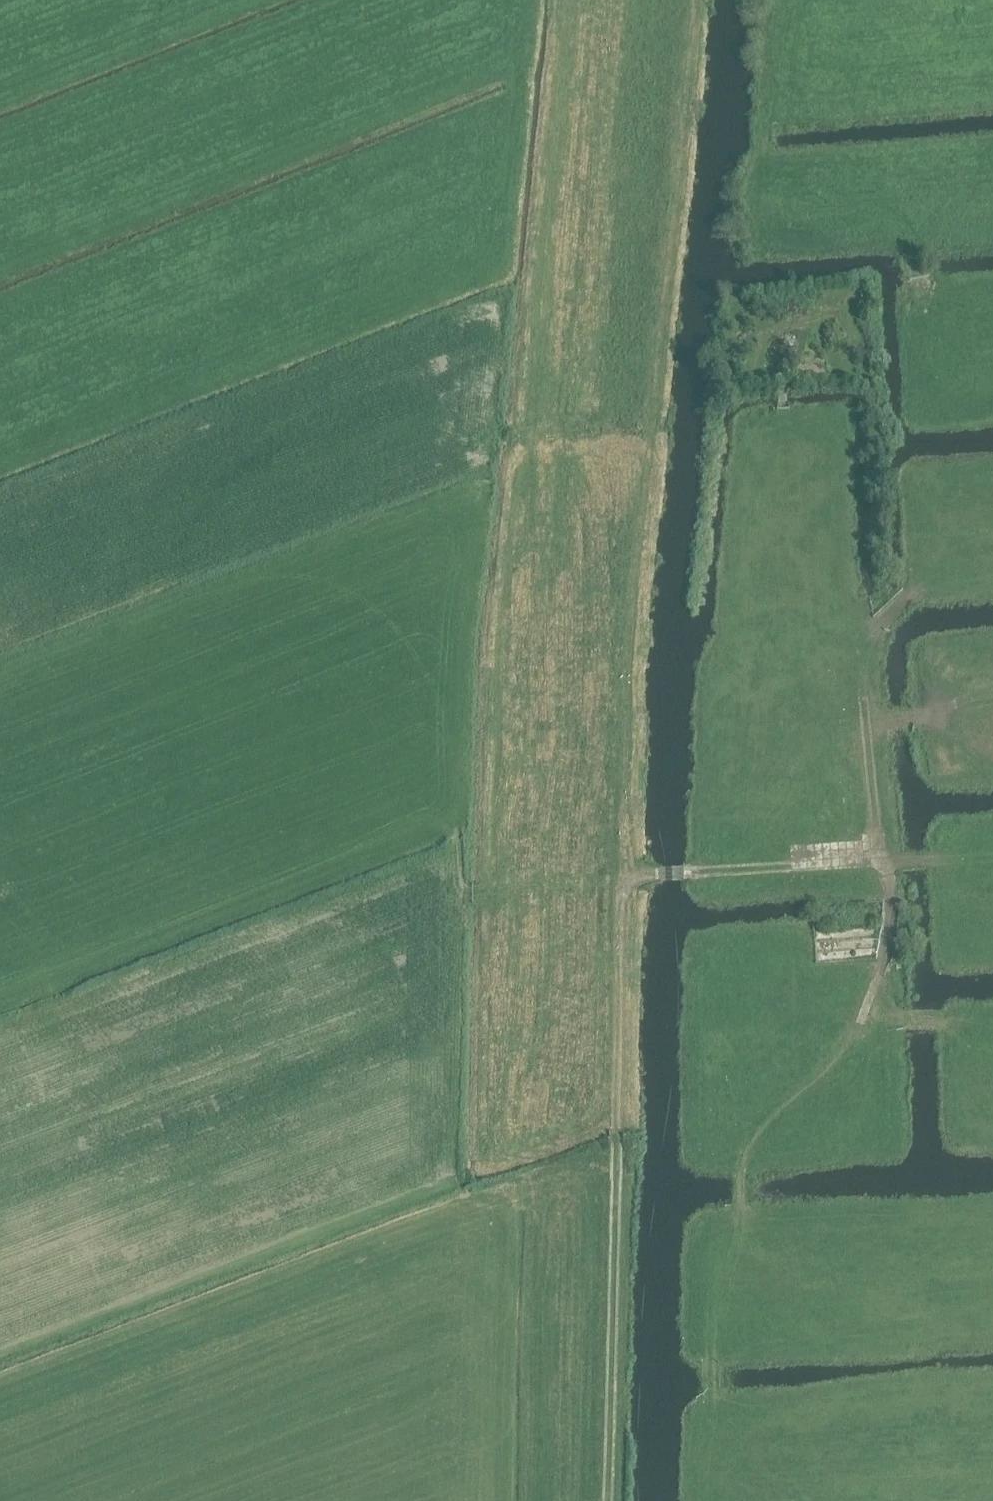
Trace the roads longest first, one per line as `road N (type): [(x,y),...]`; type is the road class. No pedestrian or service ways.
road 1 (track): [(607,1500),(622,894),(649,877),(887,863),(867,697),(871,634),(926,589)]

